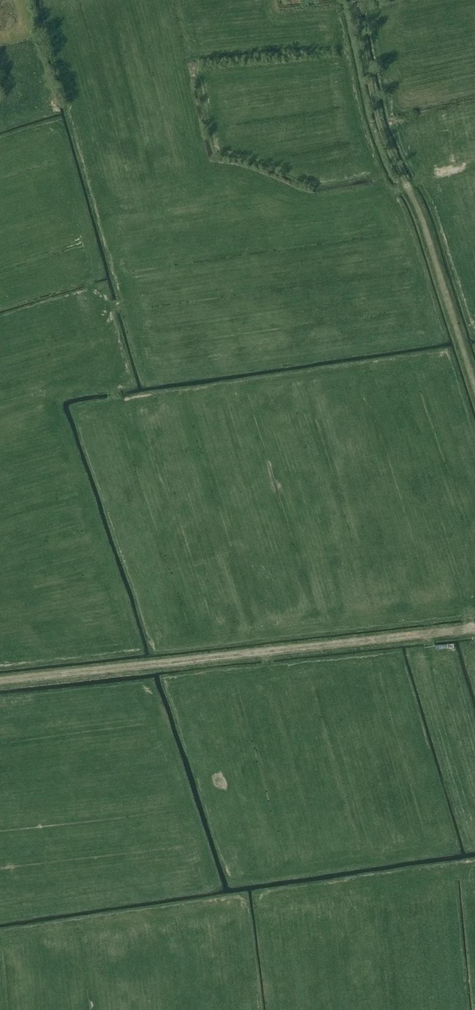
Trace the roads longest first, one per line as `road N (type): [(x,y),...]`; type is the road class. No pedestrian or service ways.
road 1 (track): [(0,680),(474,627)]
road 2 (track): [(474,386),(423,221),(382,138),(354,0)]

